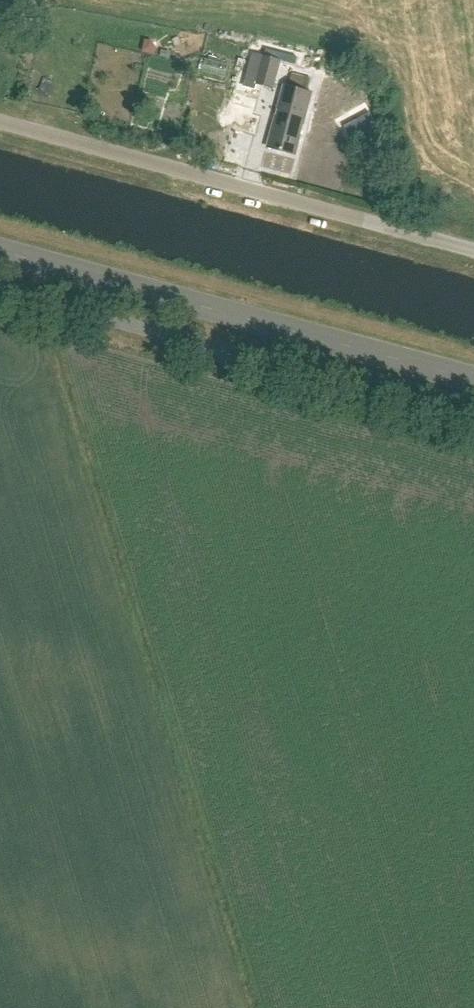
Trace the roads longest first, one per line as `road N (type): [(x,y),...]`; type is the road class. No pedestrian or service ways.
road 1 (unclassified): [(473,250),(0,120)]
road 2 (tertiary): [(473,376),(0,247)]

